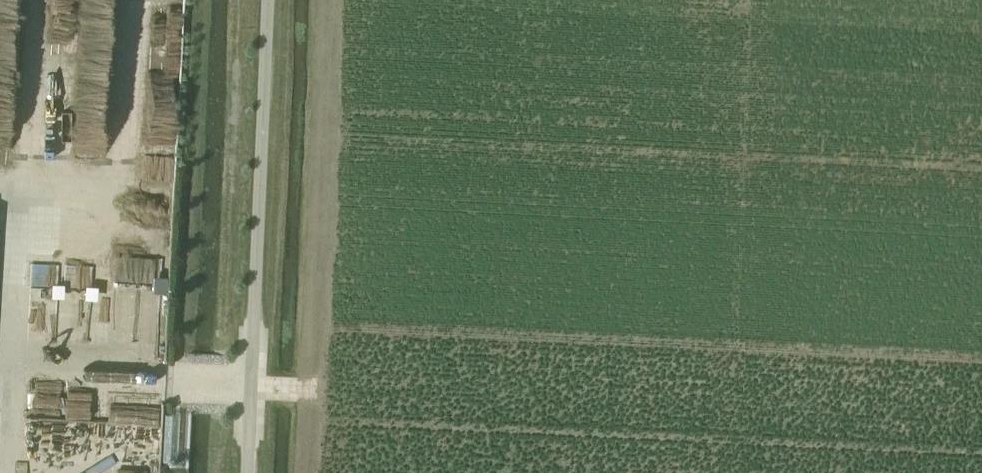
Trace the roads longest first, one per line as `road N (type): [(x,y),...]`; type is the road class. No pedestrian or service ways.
road 1 (unclassified): [(248,472),(269,0)]

